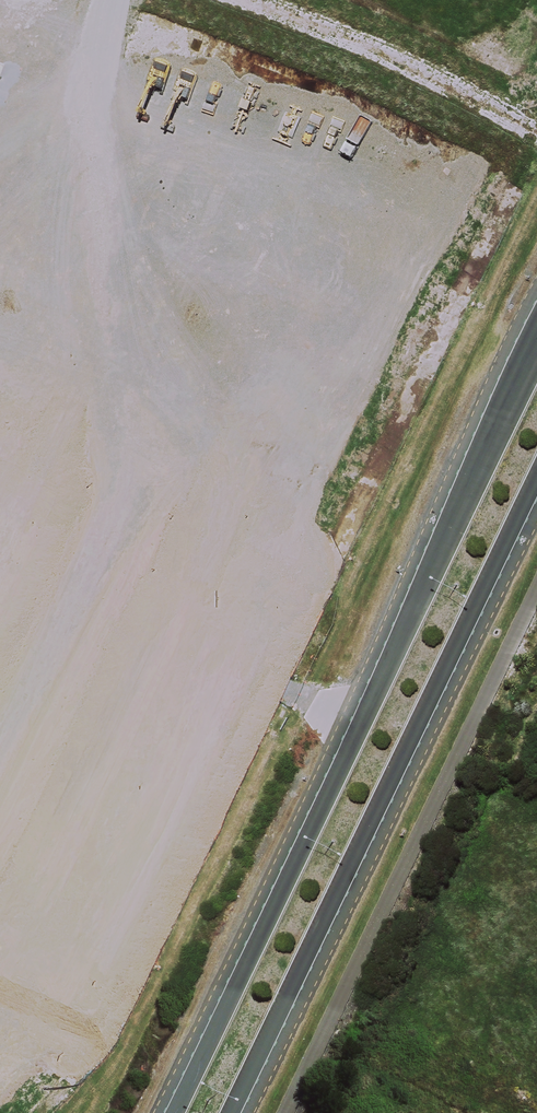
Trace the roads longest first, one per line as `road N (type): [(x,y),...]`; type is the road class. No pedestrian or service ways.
road 1 (secondary): [(175,1112),(536,342)]
road 2 (secondary): [(536,479),(232,1112)]

